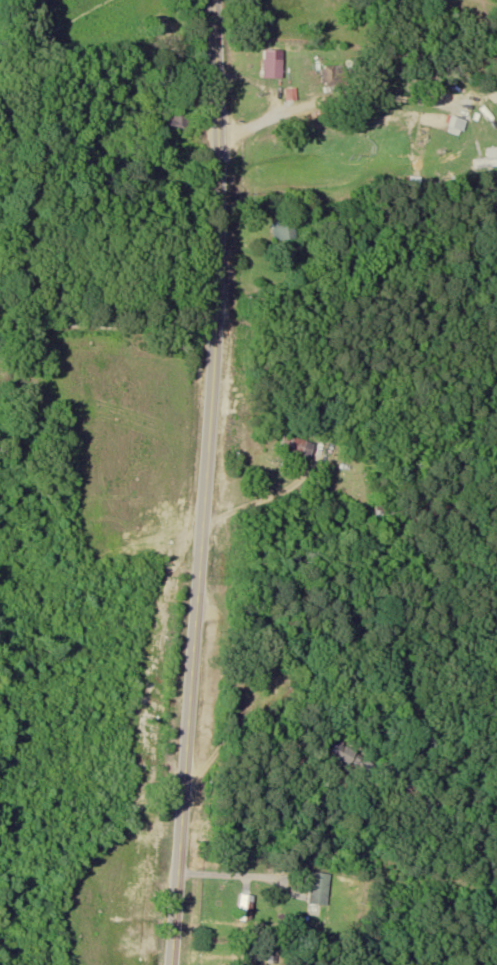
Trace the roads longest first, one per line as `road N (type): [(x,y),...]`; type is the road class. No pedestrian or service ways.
road 1 (secondary): [(171,964),(215,336),(213,0)]
road 2 (residential): [(217,142),(379,41),(430,37),(496,52)]
road 3 (residential): [(215,336),(0,317)]

